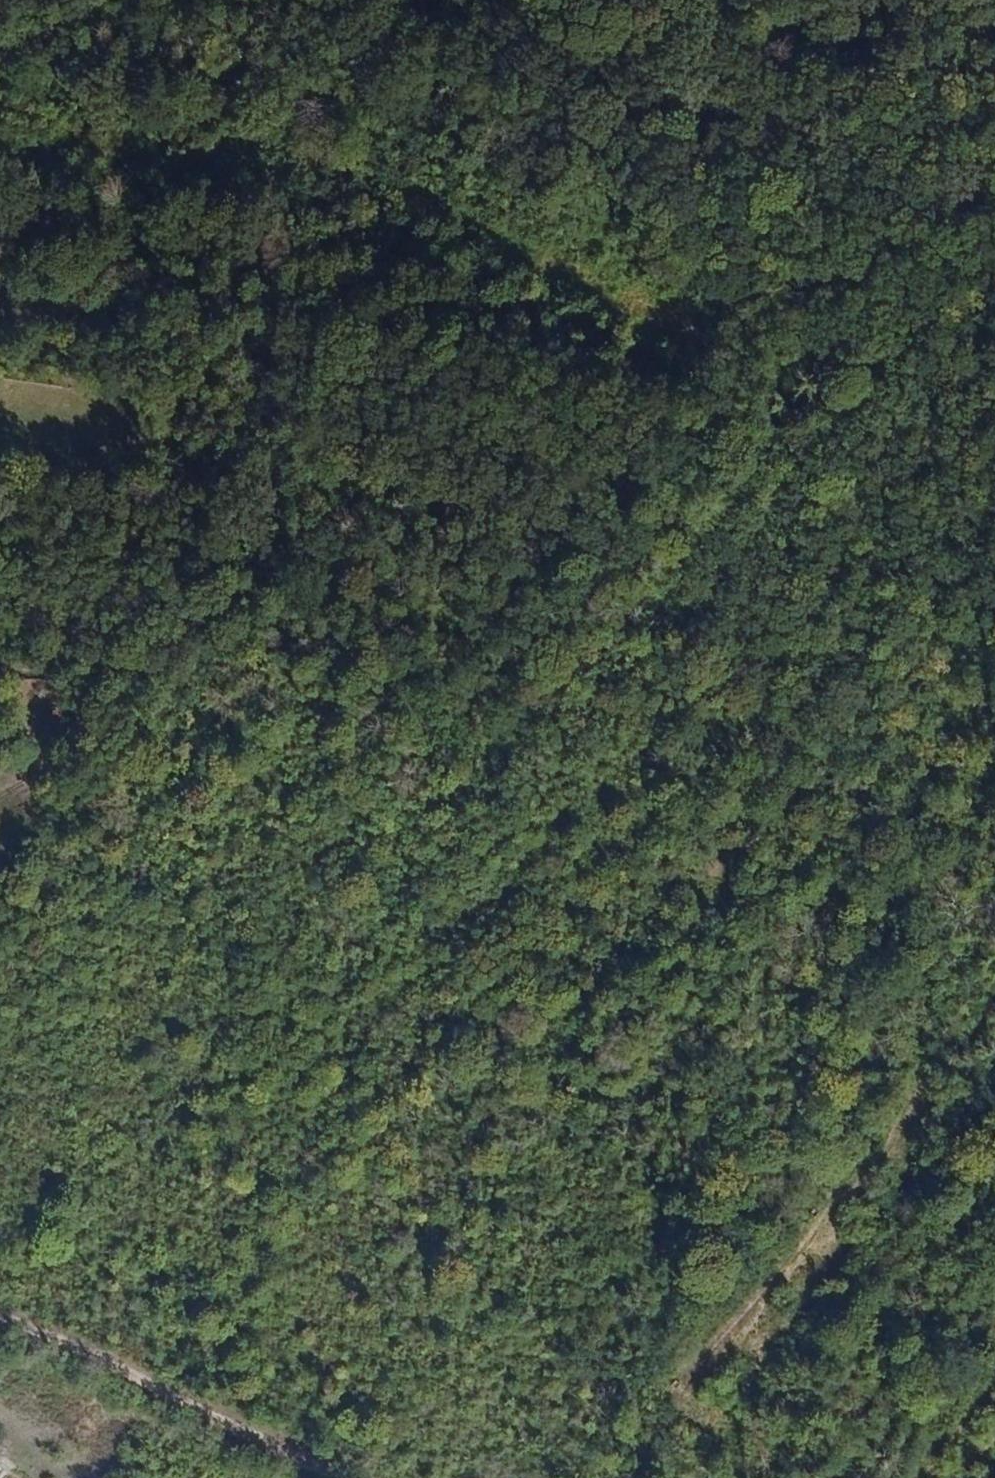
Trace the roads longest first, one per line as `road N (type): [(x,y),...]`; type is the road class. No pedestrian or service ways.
road 1 (track): [(0,1304),(82,1333),(358,1477)]
road 2 (track): [(782,1477),(736,1433),(697,1365)]

